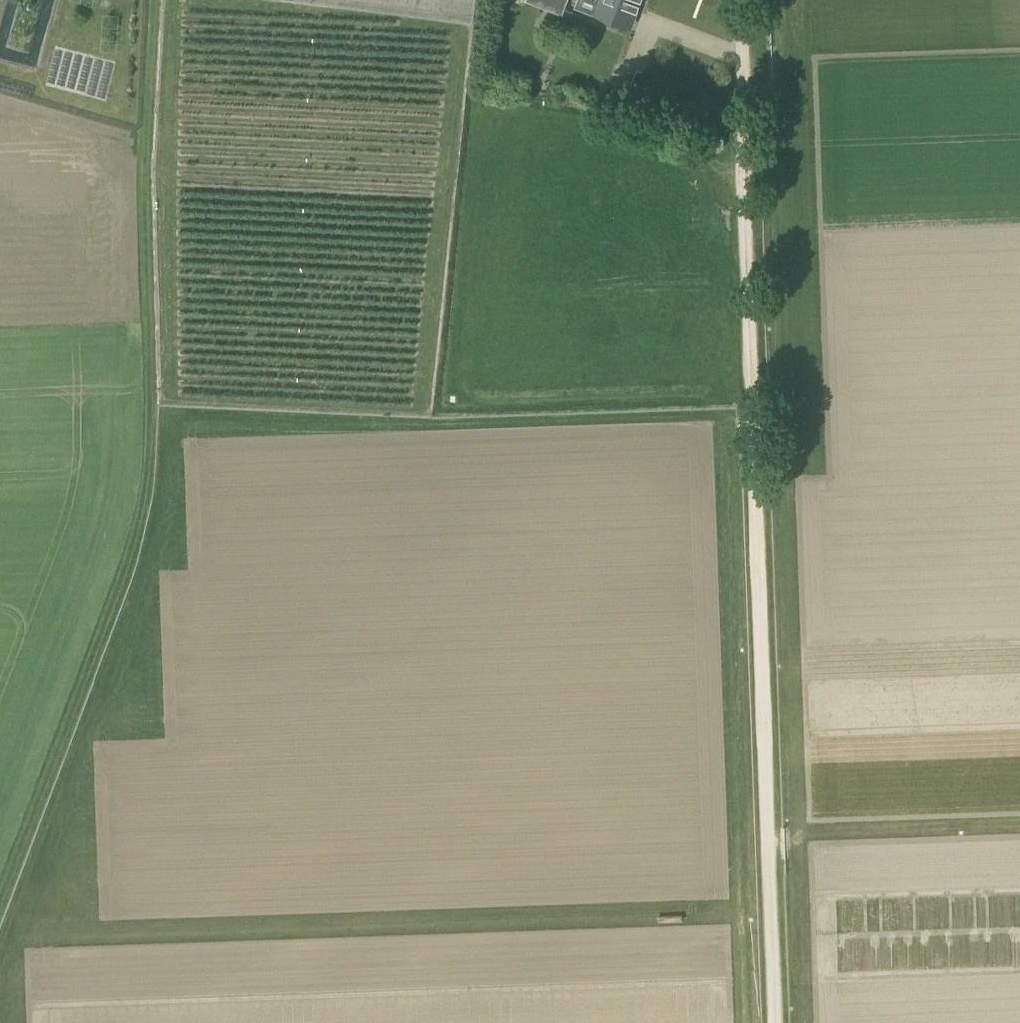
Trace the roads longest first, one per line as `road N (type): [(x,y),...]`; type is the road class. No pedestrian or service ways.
road 1 (track): [(765,1022),(729,0)]
road 2 (track): [(0,866),(134,505),(144,414),(153,0)]

